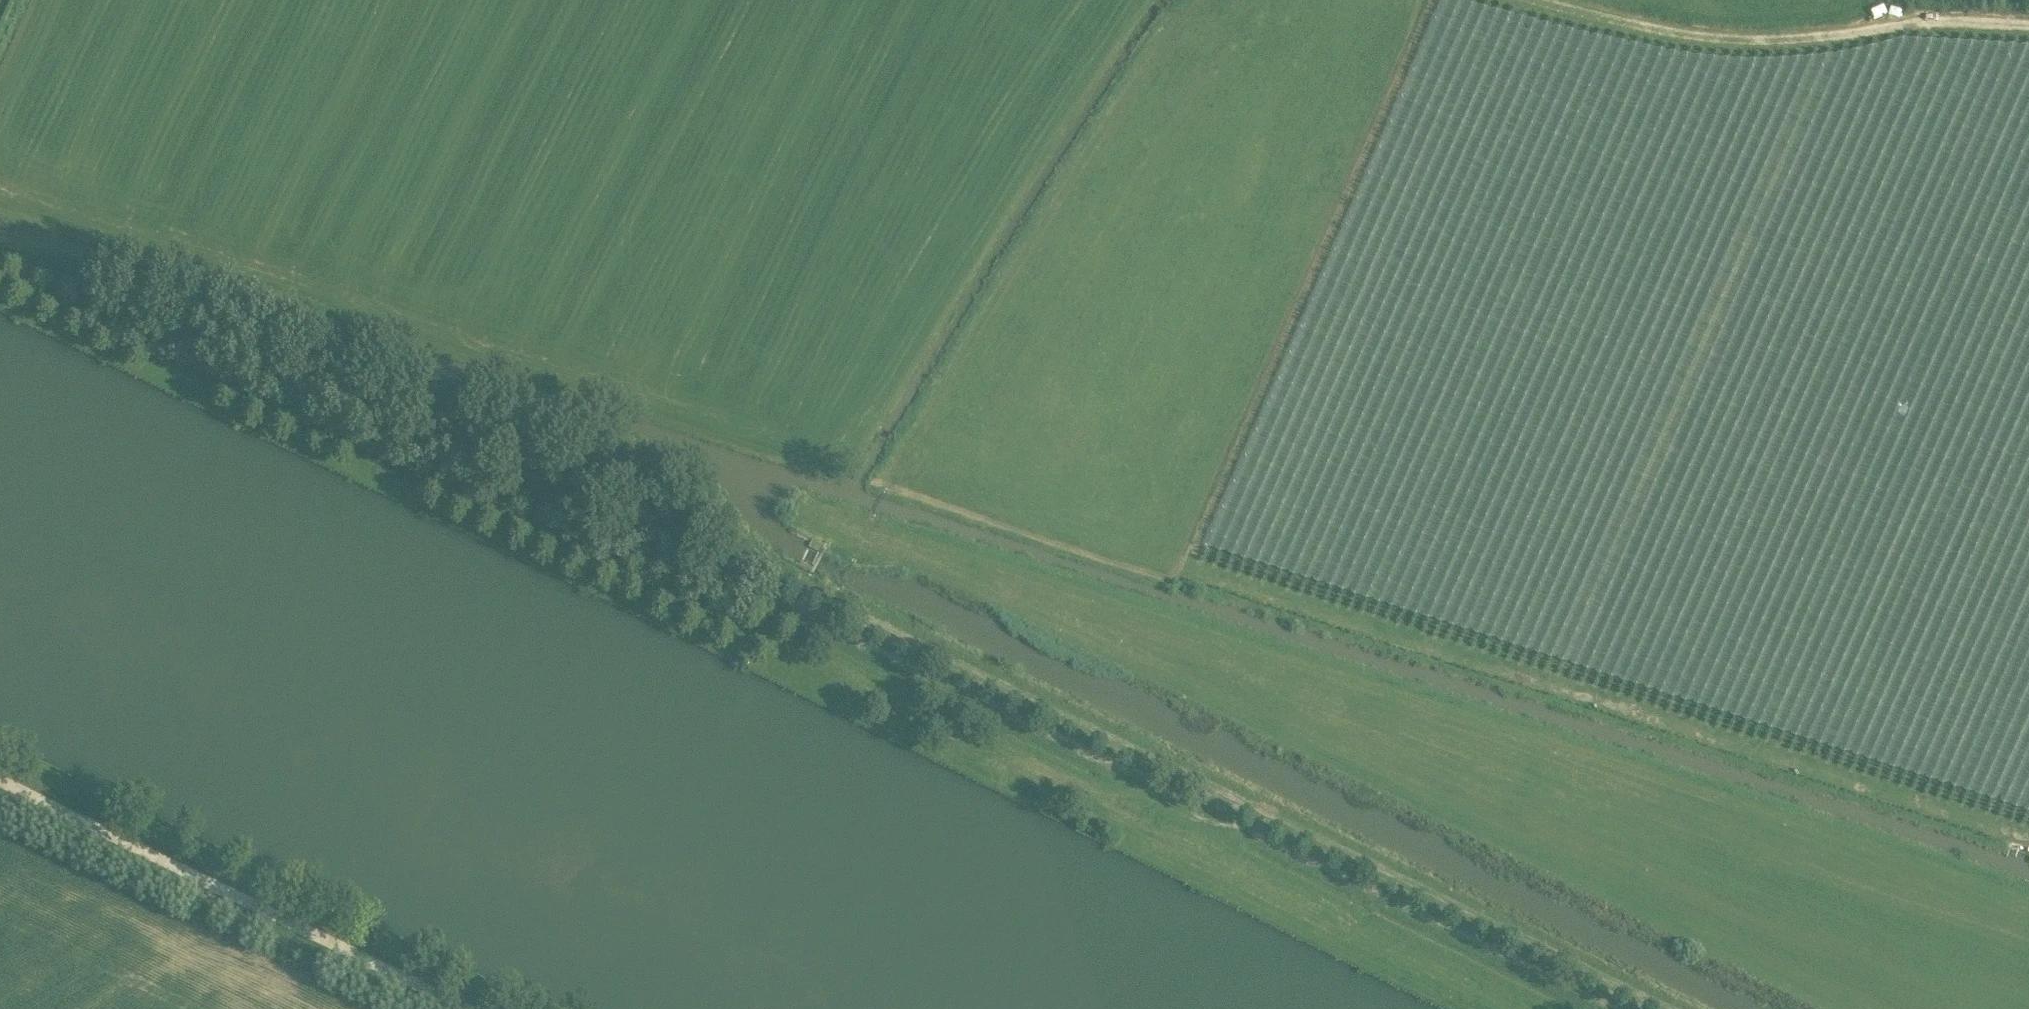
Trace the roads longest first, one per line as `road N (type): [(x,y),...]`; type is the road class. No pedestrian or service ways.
road 1 (track): [(0,247),(671,456),(765,565),(1671,1008)]
road 2 (track): [(1175,566),(2028,840)]
road 3 (track): [(1538,0),(1730,37),(1856,33),(1912,20),(2028,25)]
road 4 (track): [(444,1008),(0,789)]

